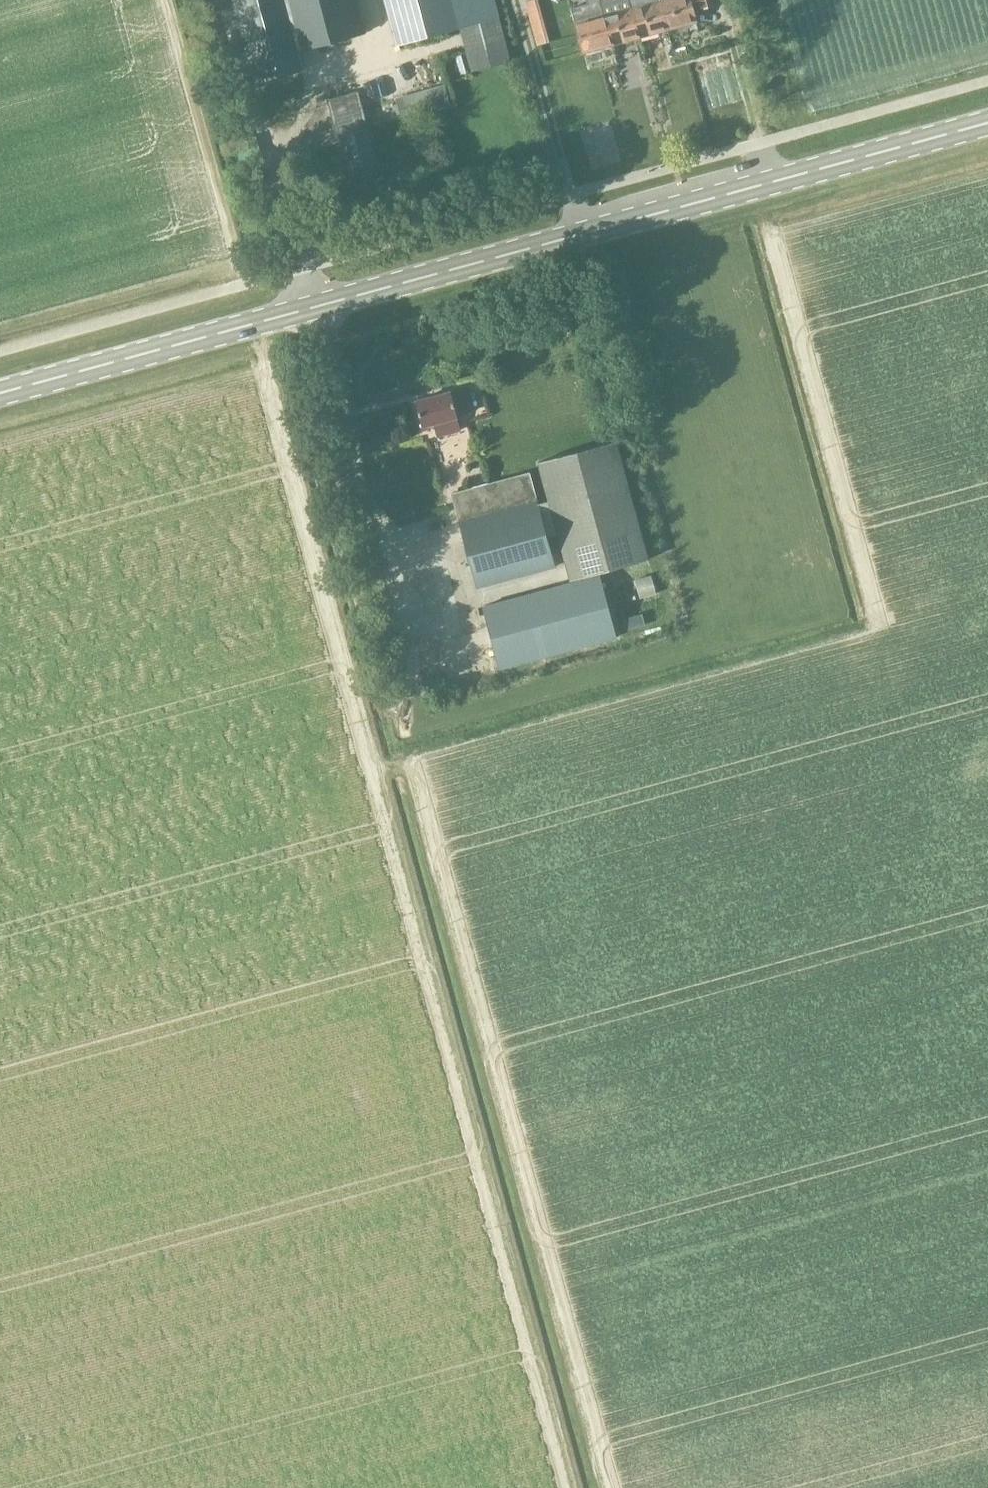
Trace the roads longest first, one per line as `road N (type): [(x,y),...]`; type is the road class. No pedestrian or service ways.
road 1 (primary): [(0,394),(987,123)]

